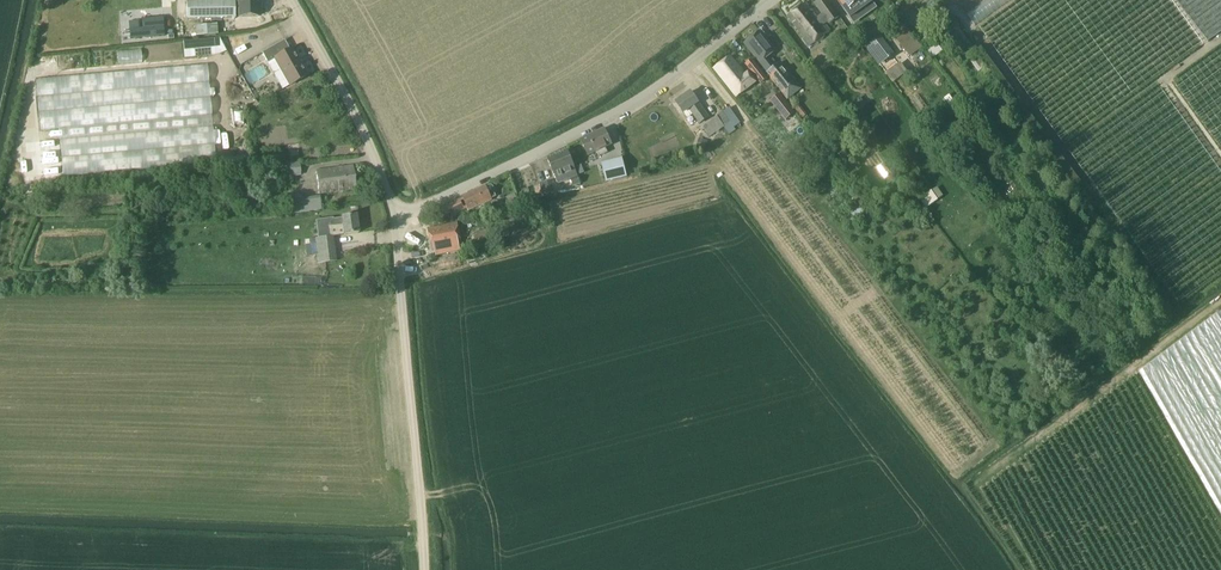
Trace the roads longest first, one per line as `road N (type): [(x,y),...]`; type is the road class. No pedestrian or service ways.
road 1 (unclassified): [(397,222),(660,88),(776,0)]
road 2 (unclassified): [(431,569),(397,222)]
road 3 (unclassified): [(397,222),(367,141),(290,0)]

